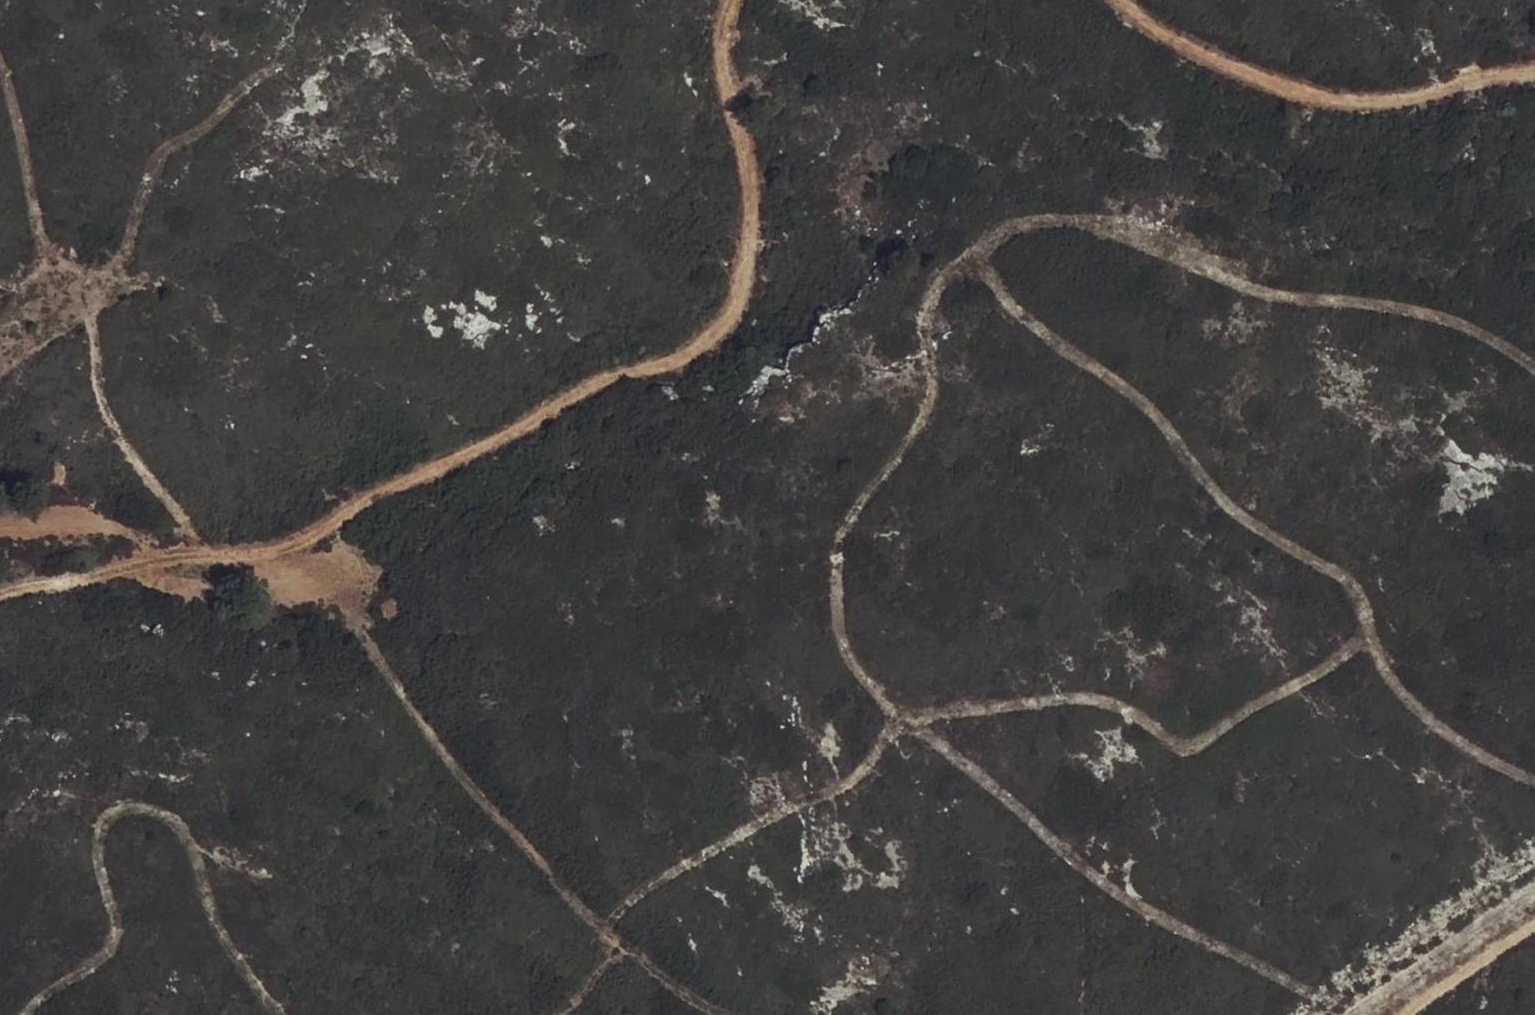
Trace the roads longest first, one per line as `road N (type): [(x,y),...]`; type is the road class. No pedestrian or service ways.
road 1 (track): [(0,593),(135,569),(241,564),(373,496),(451,467),(603,370),(671,364),(736,311),(757,252),(756,167),(722,62),(721,19),(732,0)]
road 2 (track): [(1137,0),(1199,51),(1293,88),(1352,92),(1534,54)]
road 3 (track): [(1419,1014),(1534,933)]

